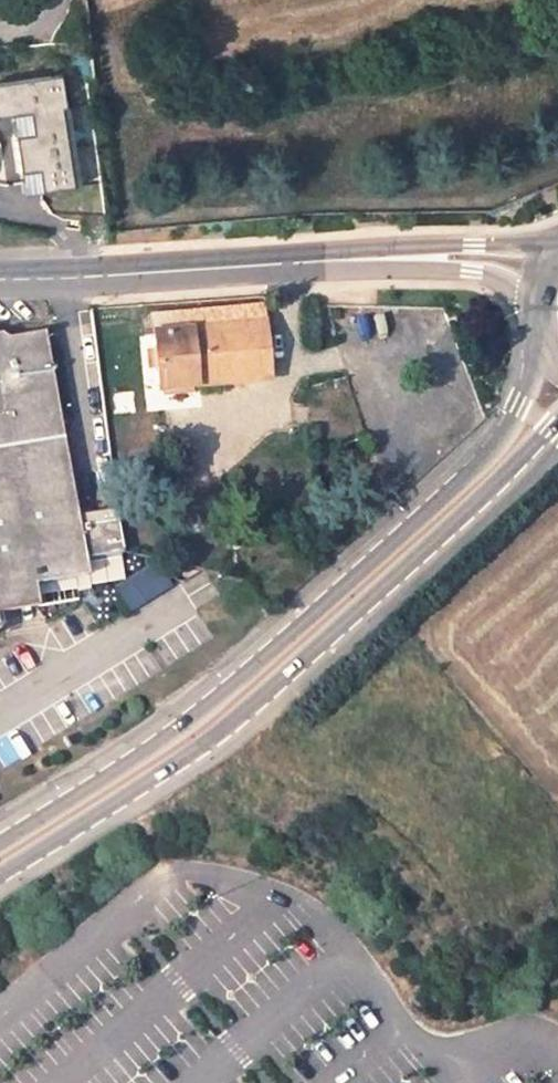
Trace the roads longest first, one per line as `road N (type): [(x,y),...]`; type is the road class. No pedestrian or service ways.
road 1 (primary): [(544,338),(510,430),(487,457),(181,728),(0,842)]
road 2 (primary): [(0,872),(249,708),(557,417)]
road 3 (unclassified): [(0,279),(350,260)]
road 4 (unclassified): [(557,246),(418,247),(350,260)]
road 5 (unclassified): [(350,260),(471,272),(536,301)]

